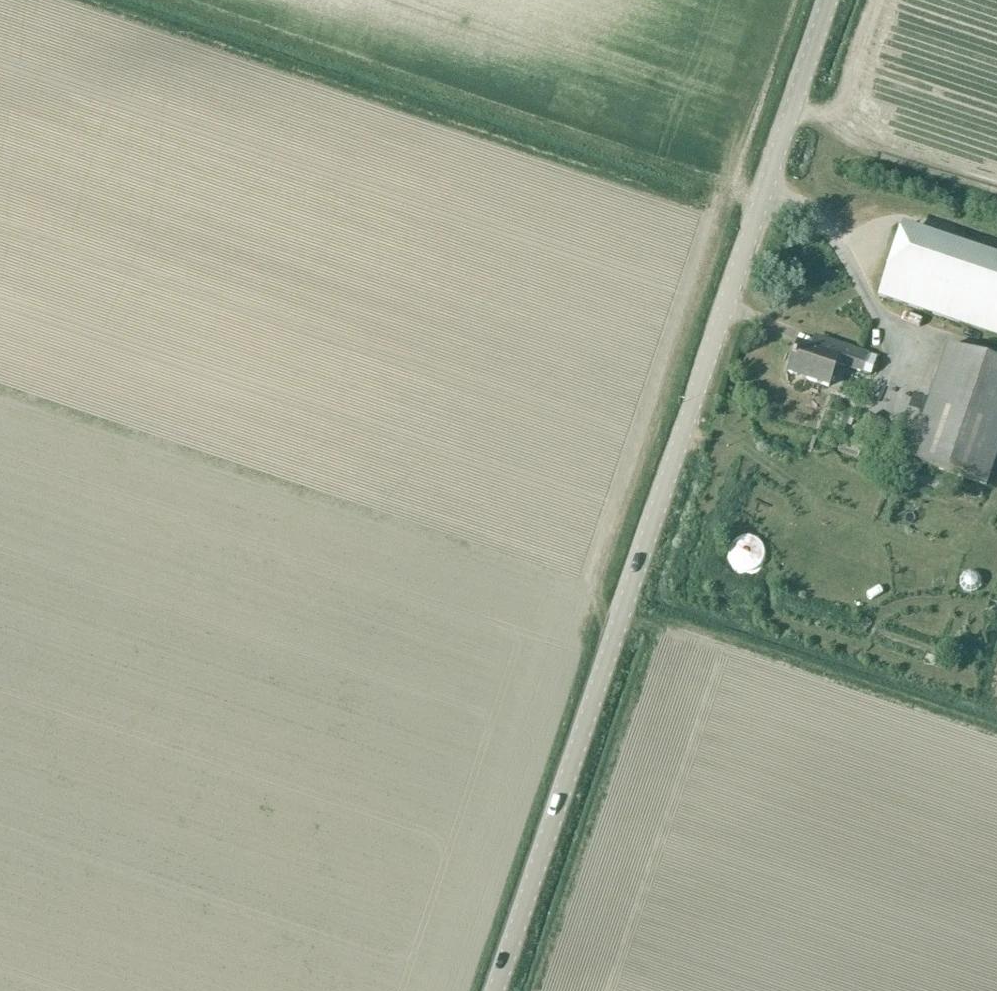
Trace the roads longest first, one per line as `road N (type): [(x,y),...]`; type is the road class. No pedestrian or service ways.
road 1 (tertiary): [(498,990),(832,0)]

